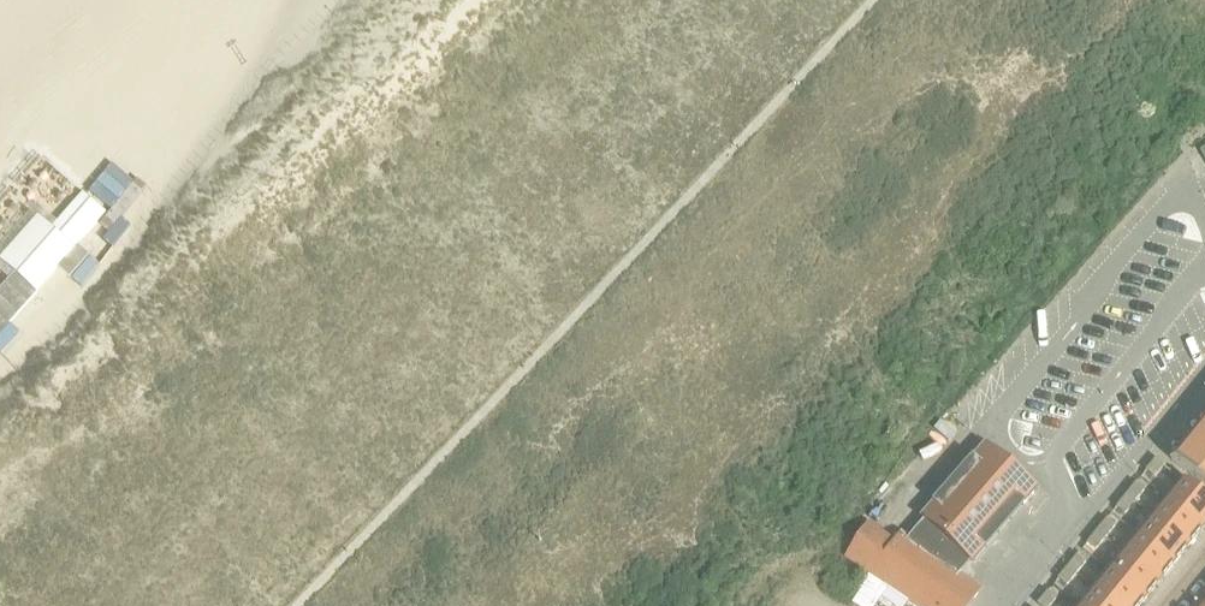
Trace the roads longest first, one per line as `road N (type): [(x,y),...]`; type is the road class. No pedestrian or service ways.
road 1 (residential): [(998,605),(1082,500)]

